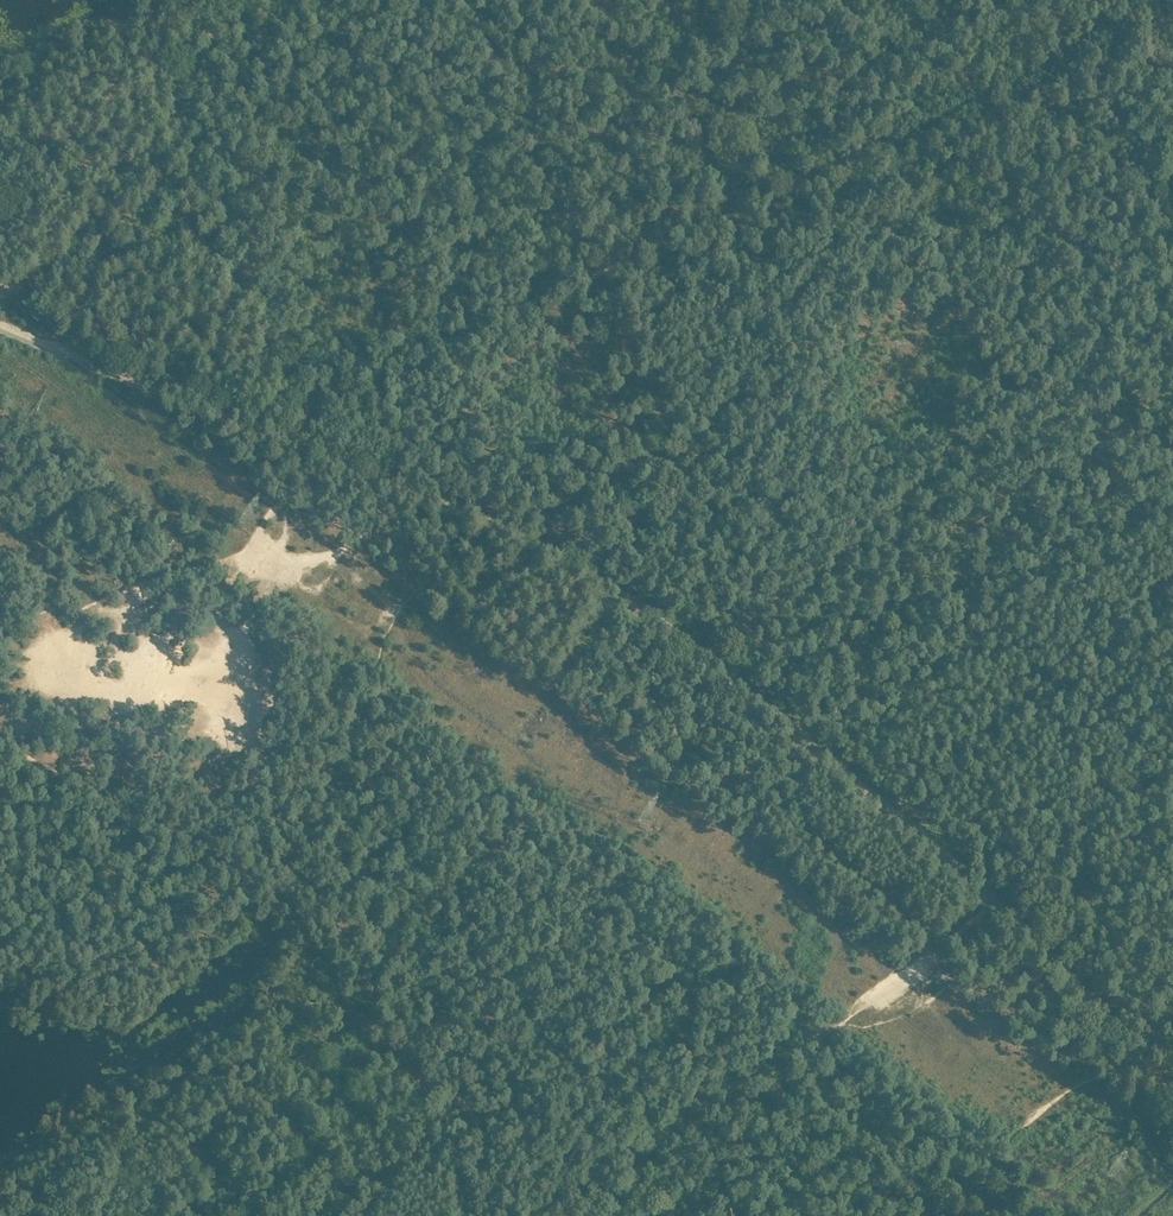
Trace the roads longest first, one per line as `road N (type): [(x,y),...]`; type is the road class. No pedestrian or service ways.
road 1 (track): [(0,321),(446,496),(590,567),(738,682),(999,910)]
road 2 (track): [(580,1215),(992,914)]
road 3 (track): [(1172,1097),(999,910)]

